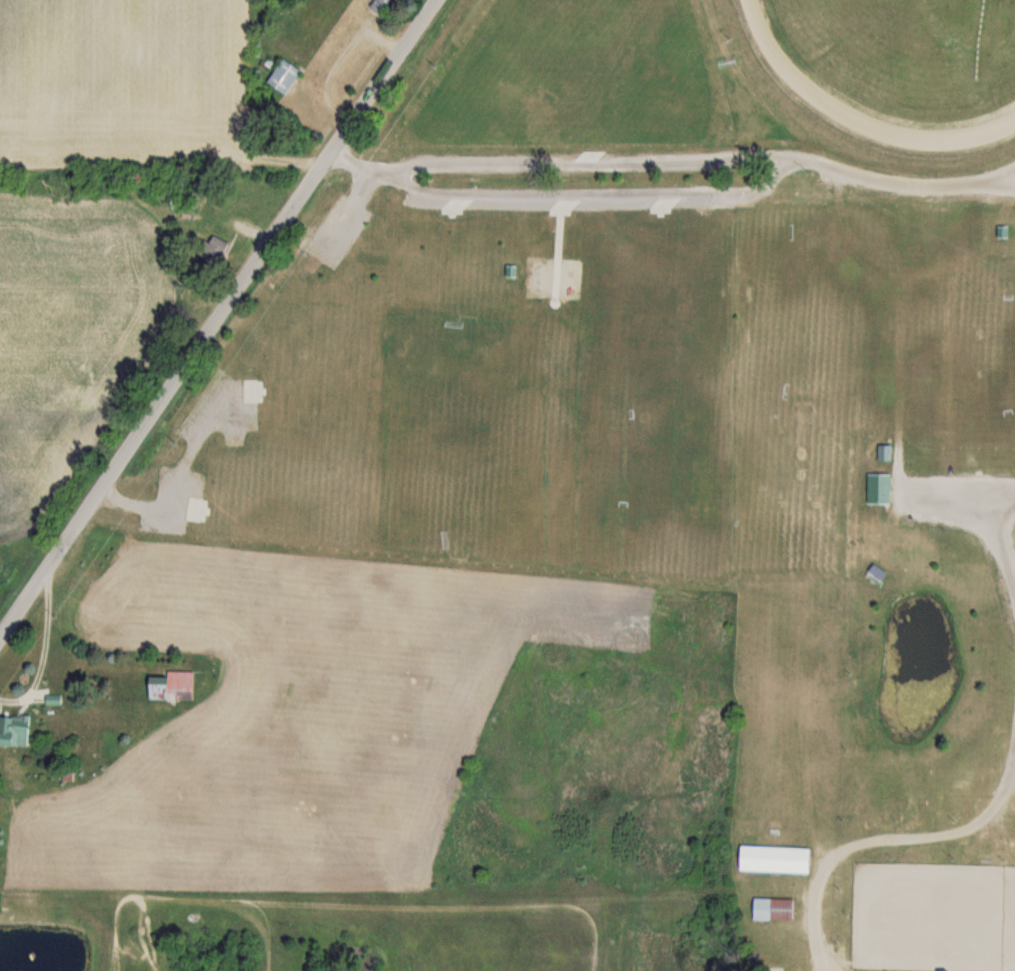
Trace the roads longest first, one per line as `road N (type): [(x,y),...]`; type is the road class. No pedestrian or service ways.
road 1 (residential): [(0,644),(443,0)]

